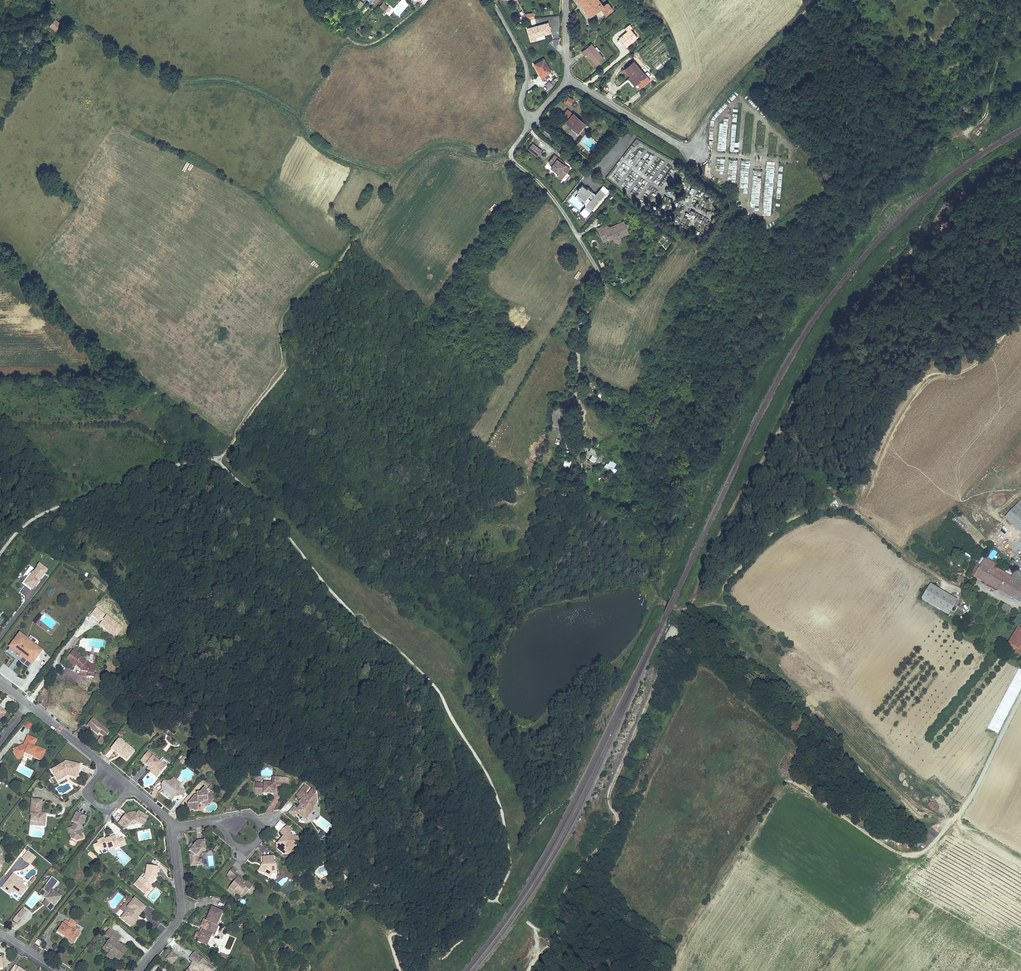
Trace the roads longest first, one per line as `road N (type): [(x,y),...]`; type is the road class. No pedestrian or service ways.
road 1 (track): [(0,555),(45,513),(178,464),(217,461),(284,522),(351,606),(436,684),(497,795),(510,868),(495,898),(534,927),(535,962)]
road 2 (track): [(47,0),(105,53),(176,83),(238,84),(298,115),(327,151),(376,171),(403,168),(440,144),(482,156),(510,154),(527,126)]
road 3 (track): [(948,583),(853,509),(818,509),(792,521),(720,589),(690,606),(665,604),(637,583),(528,611)]
road 4 (track): [(690,606),(722,605),(751,653),(807,696),(901,793),(949,825),(919,820),(850,752)]
road 5 (residential): [(0,680),(176,828),(183,906),(139,970)]
road 6 (track): [(529,970),(556,937),(571,880),(617,822),(610,792),(670,634)]
road 7 (track): [(790,782),(900,855),(921,855),(974,794),(1020,699)]
road 8 (track): [(510,154),(556,202),(597,271),(581,322),(578,408)]
road 9 (track): [(0,418),(139,422),(167,443),(208,456)]
road 10 (track): [(811,0),(717,105),(696,155)]
road 11 (track): [(399,970),(391,935),(445,952),(463,936),(472,901),(495,898)]
road 12 (residential): [(569,81),(696,155)]
road 13 (track): [(1010,0),(987,114),(965,135)]
road 14 (residential): [(532,119),(522,106),(526,64),(492,0)]
road 15 (track): [(320,274),(365,230),(394,171)]

